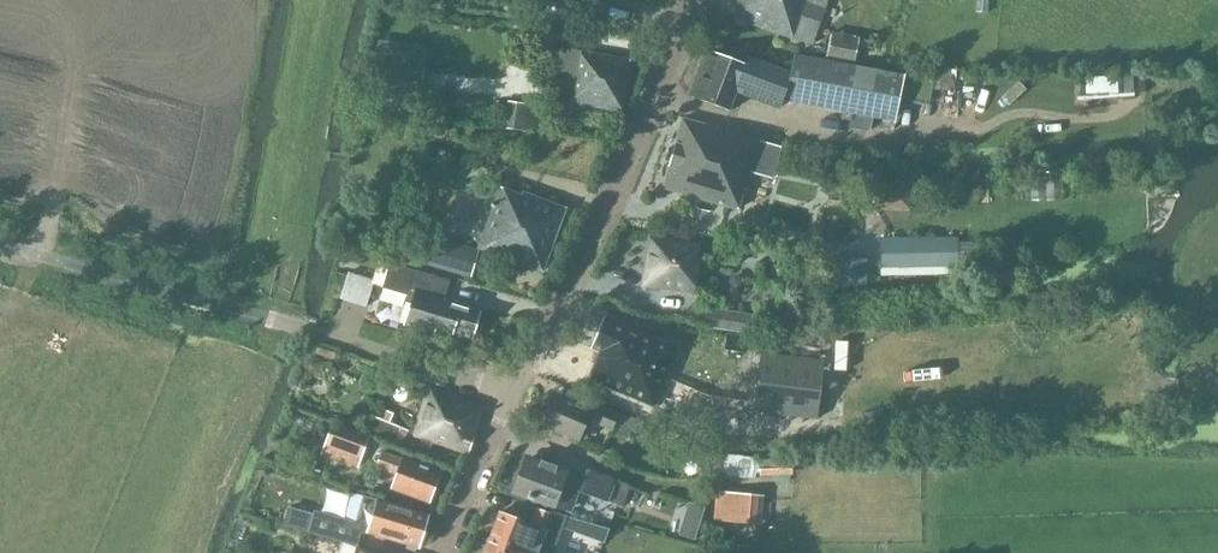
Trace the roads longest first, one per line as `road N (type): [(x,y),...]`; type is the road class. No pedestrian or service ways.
road 1 (unclassified): [(511,391),(0,246)]
road 2 (tertiary): [(511,391),(697,0)]
road 3 (track): [(280,324),(181,552)]
road 4 (track): [(63,172),(40,257),(0,337)]
road 5 (tertiary): [(446,552),(511,391)]

